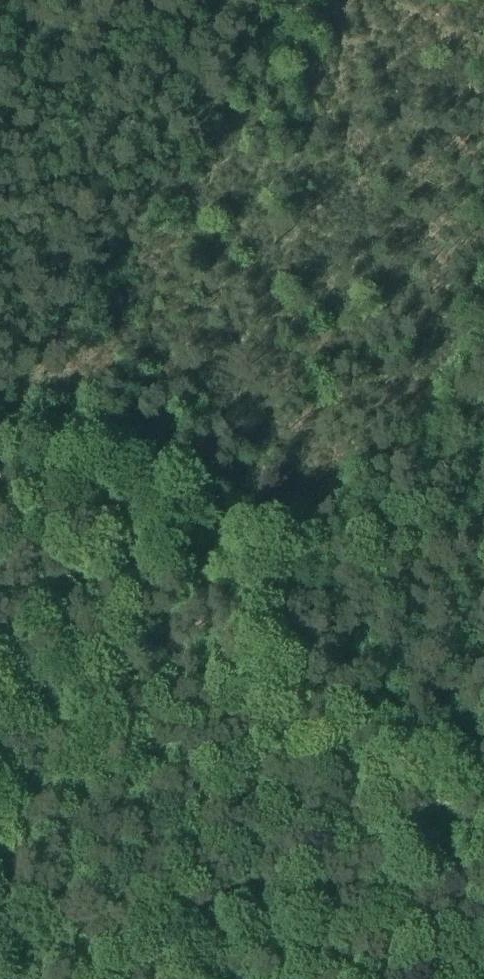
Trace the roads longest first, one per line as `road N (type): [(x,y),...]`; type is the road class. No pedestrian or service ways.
road 1 (track): [(0,464),(302,649),(483,773)]

